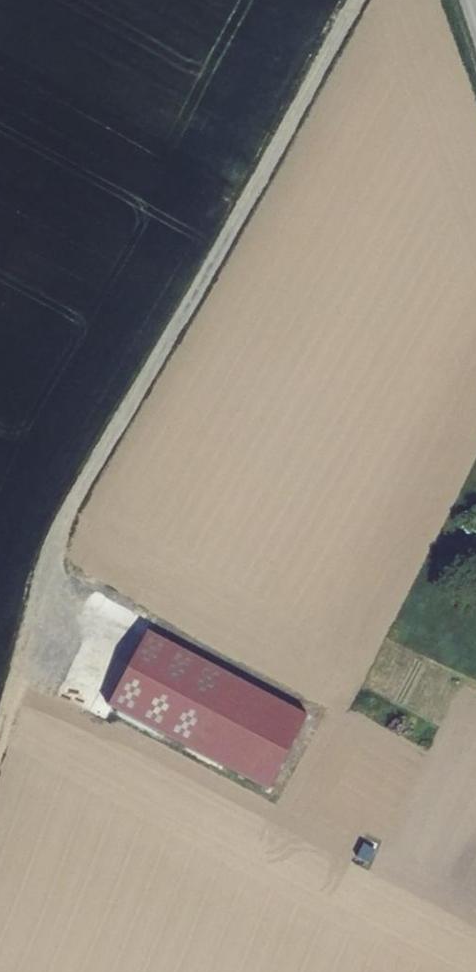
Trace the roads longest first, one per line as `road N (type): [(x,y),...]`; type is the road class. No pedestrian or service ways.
road 1 (track): [(0,722),(51,543),(357,0)]

